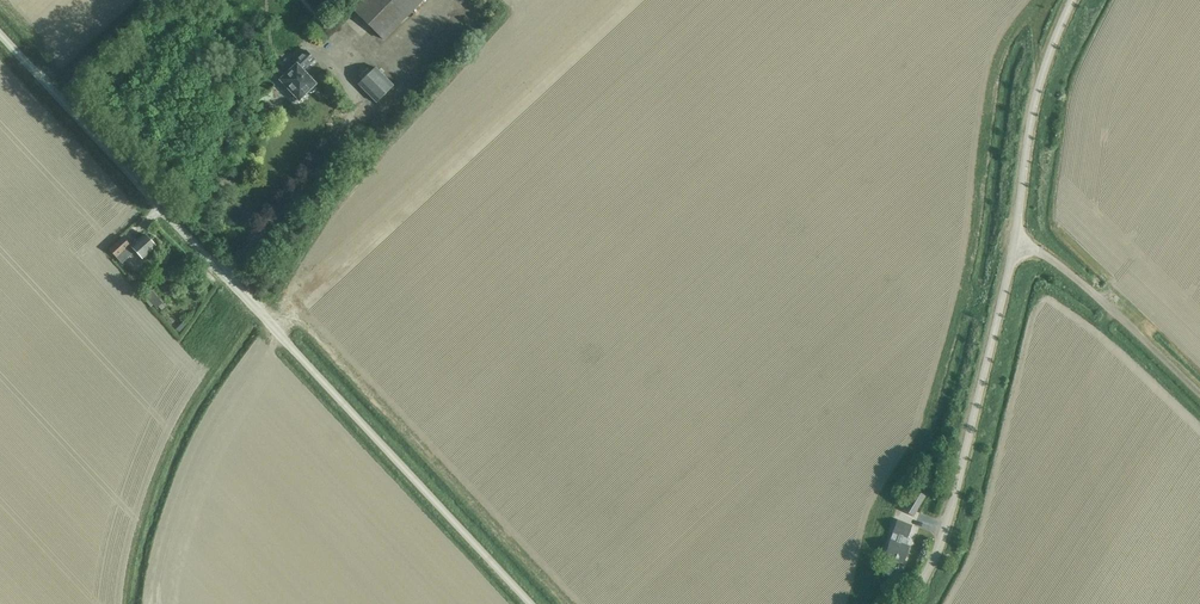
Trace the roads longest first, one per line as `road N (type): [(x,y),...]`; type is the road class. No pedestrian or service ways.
road 1 (unclassified): [(531,603),(0,35)]
road 2 (unclassified): [(907,603),(946,524),(1013,246),(1030,116),(1072,0)]
road 3 (track): [(1013,246),(1079,281),(1199,394)]

